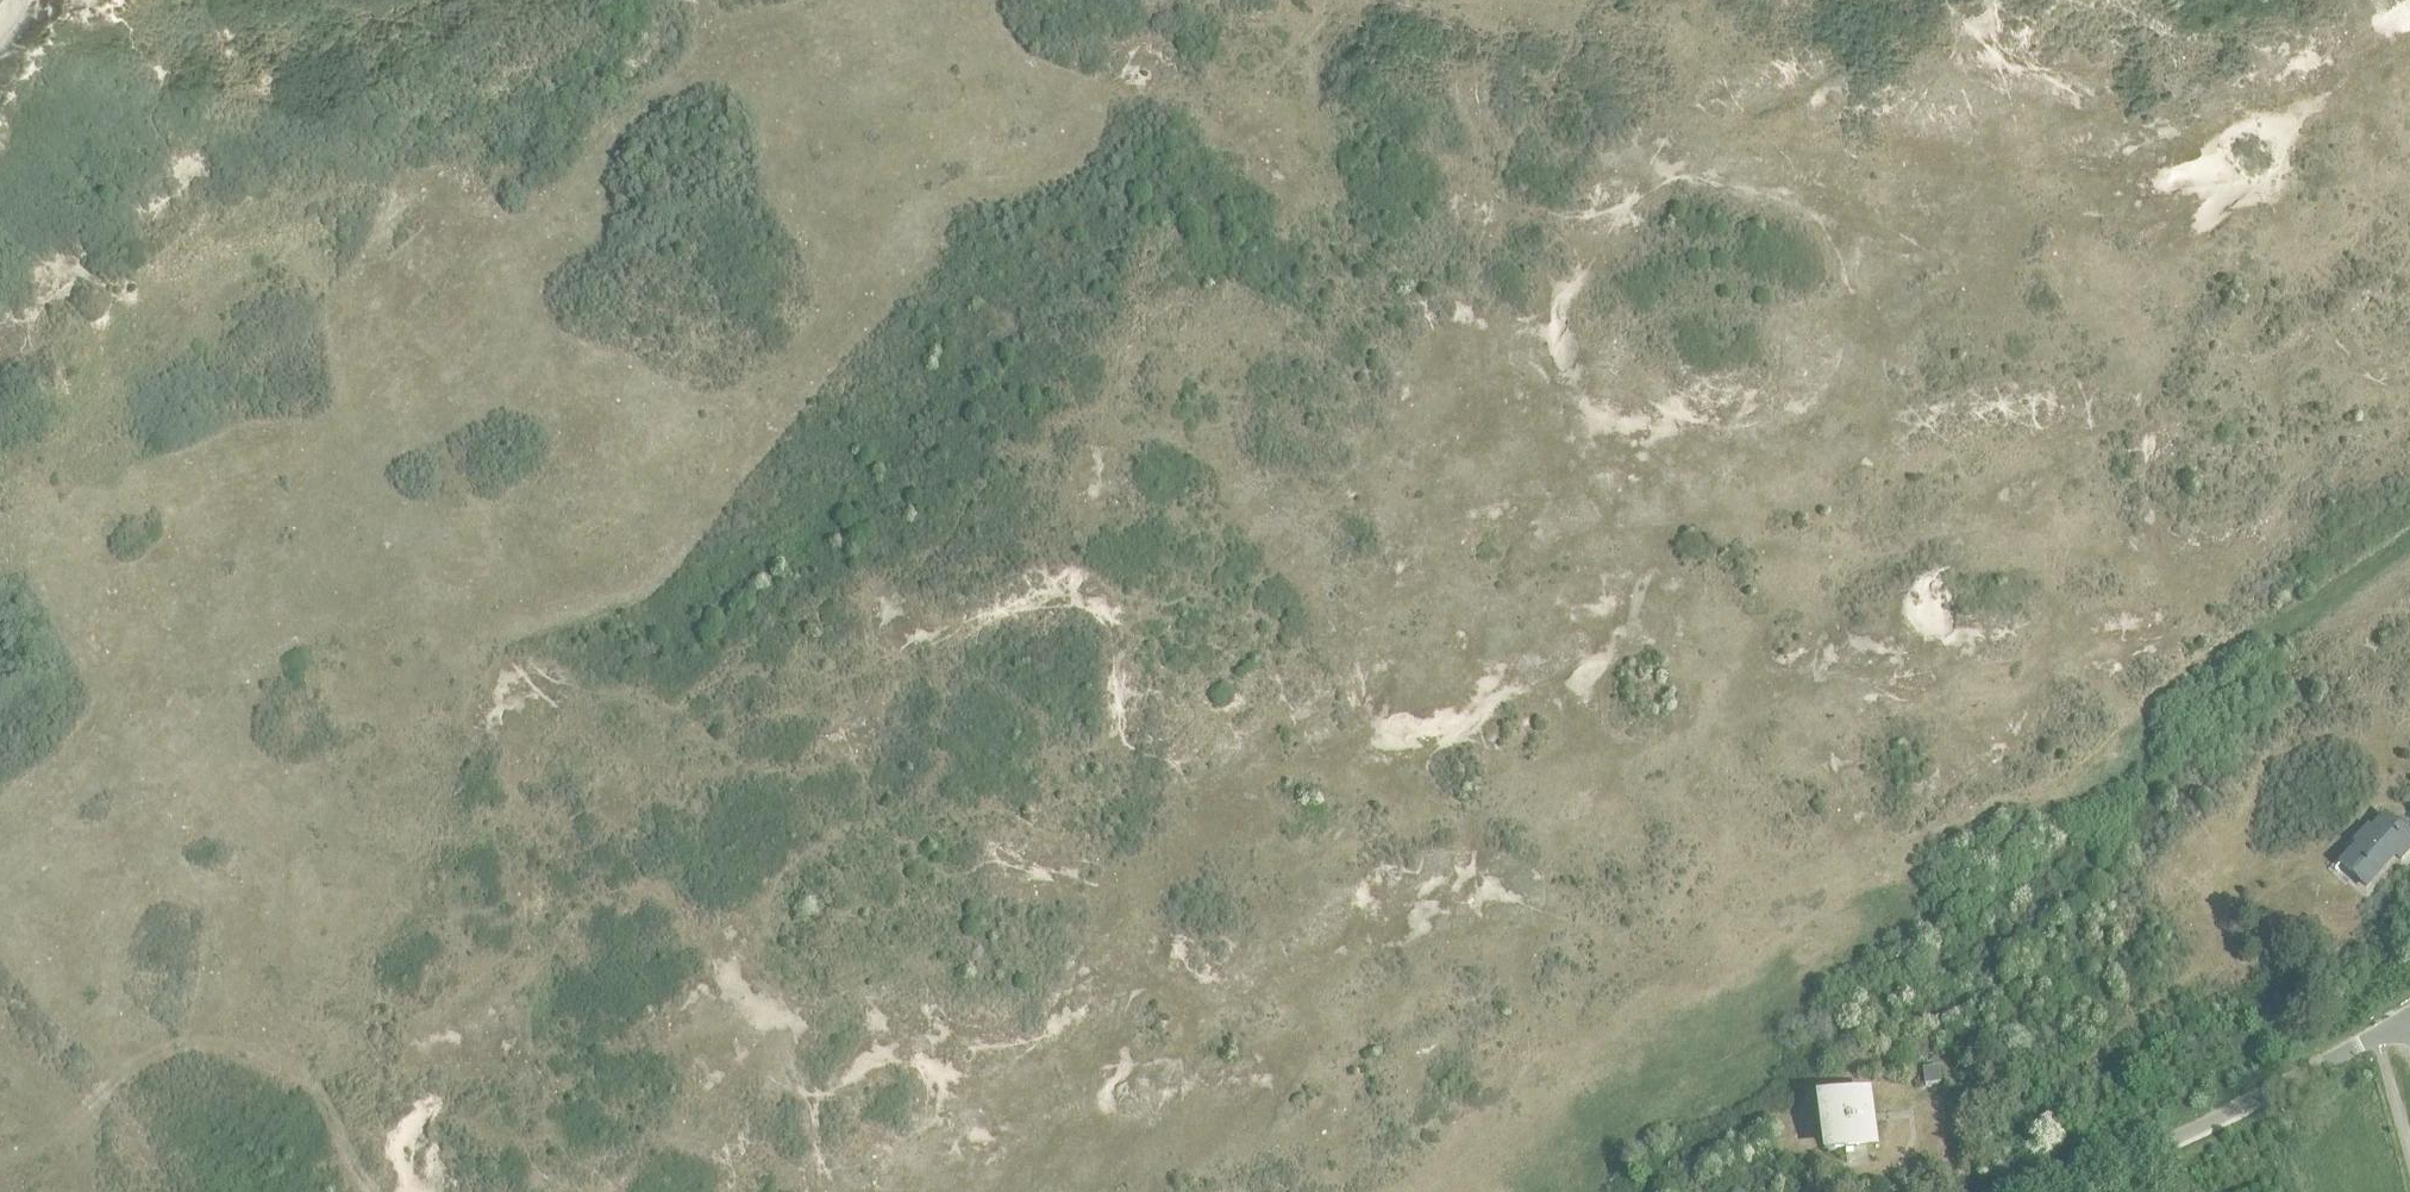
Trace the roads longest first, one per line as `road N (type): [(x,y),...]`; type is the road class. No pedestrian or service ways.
road 1 (unclassified): [(2039,1191),(2189,1131),(2409,1015)]
road 2 (track): [(93,1102),(144,1060),(188,1039),(238,1044),(293,1070),(316,1092),(373,1191)]

